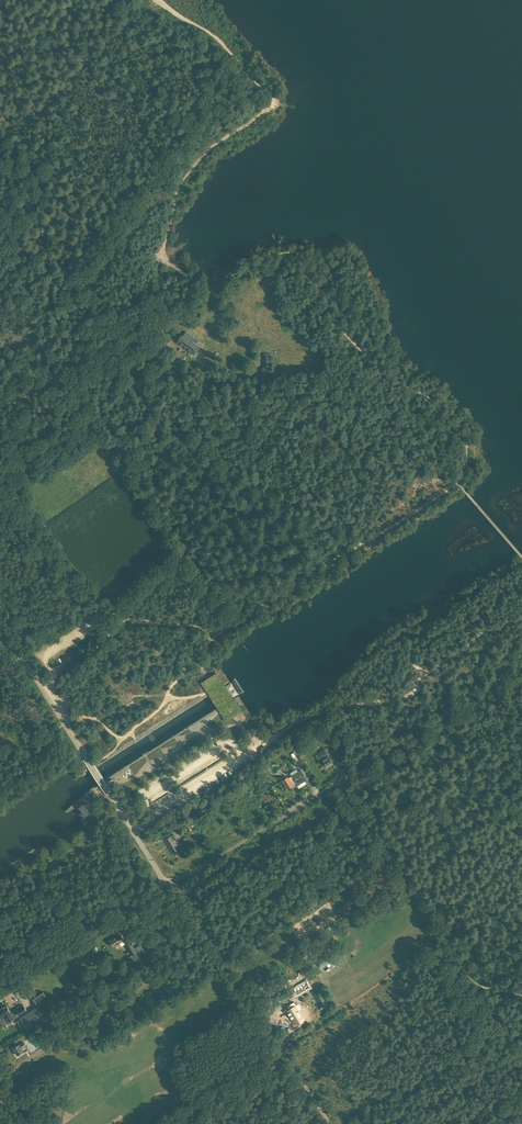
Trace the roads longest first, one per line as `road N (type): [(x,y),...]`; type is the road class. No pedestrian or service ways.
road 1 (unclassified): [(164,880),(63,718),(0,638)]
road 2 (track): [(473,984),(442,924),(342,779)]
road 3 (unclassified): [(164,880),(188,875),(342,779)]
road 4 (unclassified): [(0,995),(155,896),(164,880)]
road 5 (track): [(164,880),(177,887),(232,967),(269,997),(273,1033)]
road 6 (track): [(521,665),(392,748)]
road 7 (track): [(265,92),(214,34),(157,0)]
road 8 (track): [(169,572),(196,525),(165,447)]
road 9 (track): [(63,718),(99,719),(120,738),(169,699)]

